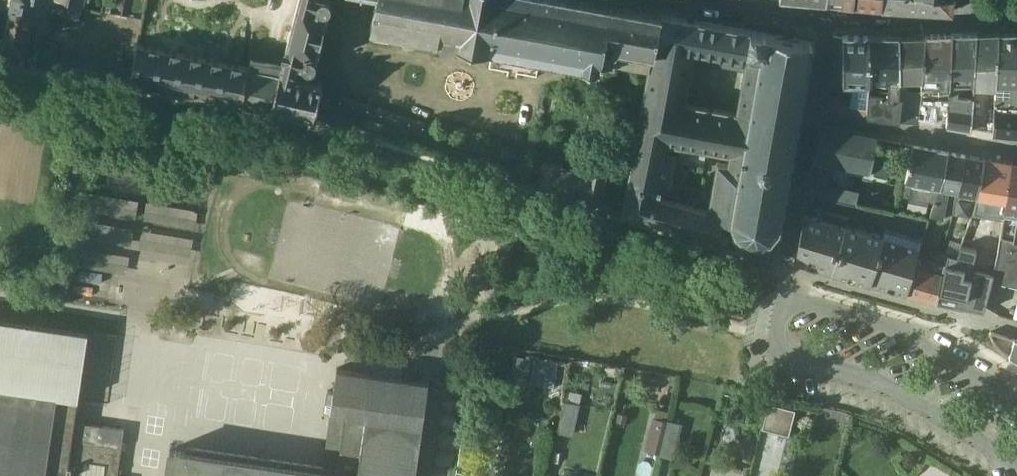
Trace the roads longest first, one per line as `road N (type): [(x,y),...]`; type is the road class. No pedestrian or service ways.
road 1 (residential): [(812,110),(780,262),(1016,324)]
road 2 (residential): [(812,110),(1016,144)]
road 3 (residential): [(825,10),(954,14),(966,4)]

